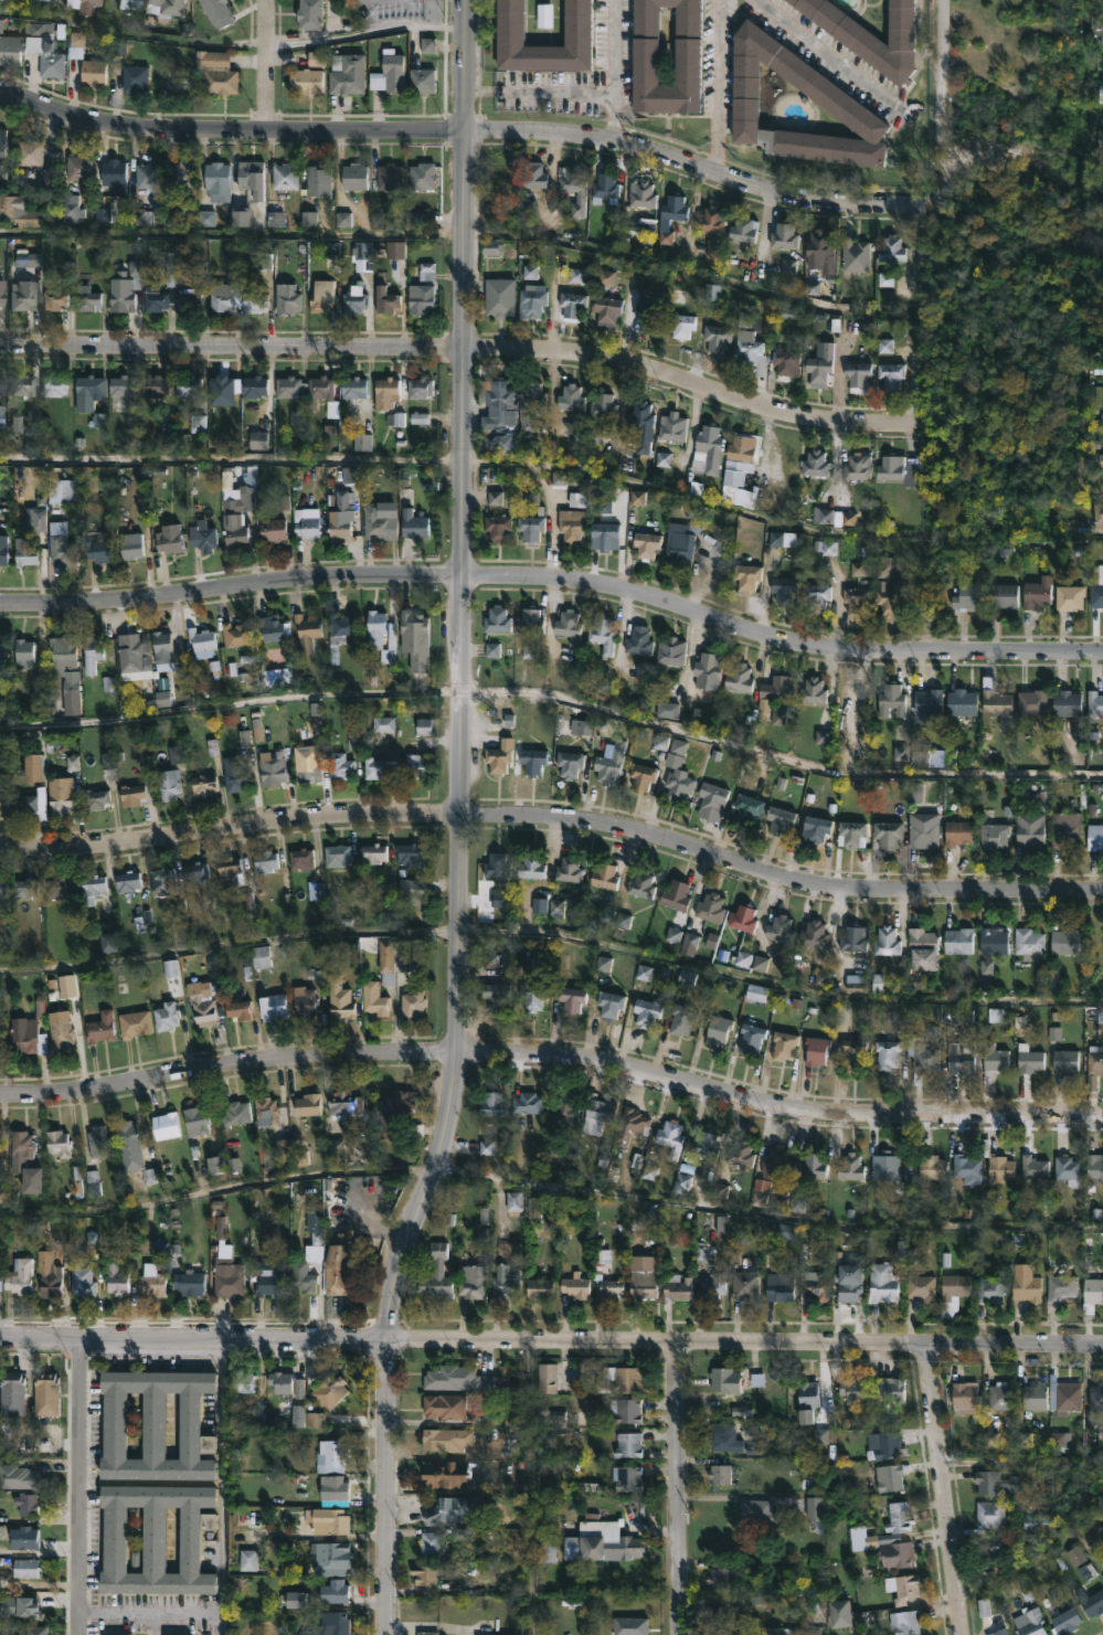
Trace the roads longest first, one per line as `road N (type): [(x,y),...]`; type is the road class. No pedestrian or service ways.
road 1 (residential): [(1102,890),(823,888),(594,825),(462,814),(120,853),(0,854)]
road 2 (residential): [(1102,1120),(793,1111),(597,1060),(462,1054),(303,1058),(62,1097),(0,1095)]
road 3 (residential): [(0,92),(131,128),(594,136),(658,150),(795,202),(923,205)]
road 4 (residential): [(916,423),(781,412),(583,353),(0,344)]
road 5 (tertiary): [(462,576),(457,1110),(403,1252),(388,1344)]
road 6 (residential): [(1102,1344),(388,1344)]
road 7 (residential): [(462,576),(586,584),(757,635),(866,652),(1102,653)]
road 8 (tertiary): [(462,576),(465,0)]
road 9 (residential): [(0,604),(157,602),(327,578),(462,576)]
road 10 (residential): [(388,1344),(0,1341)]
road 11 (residential): [(678,1341),(676,1634)]
road 12 (residential): [(919,1346),(964,1634)]
road 13 (residential): [(81,1344),(79,1634)]
road 14 (tertiary): [(388,1344),(387,1634)]
road 15 (residential): [(262,128),(262,0)]

